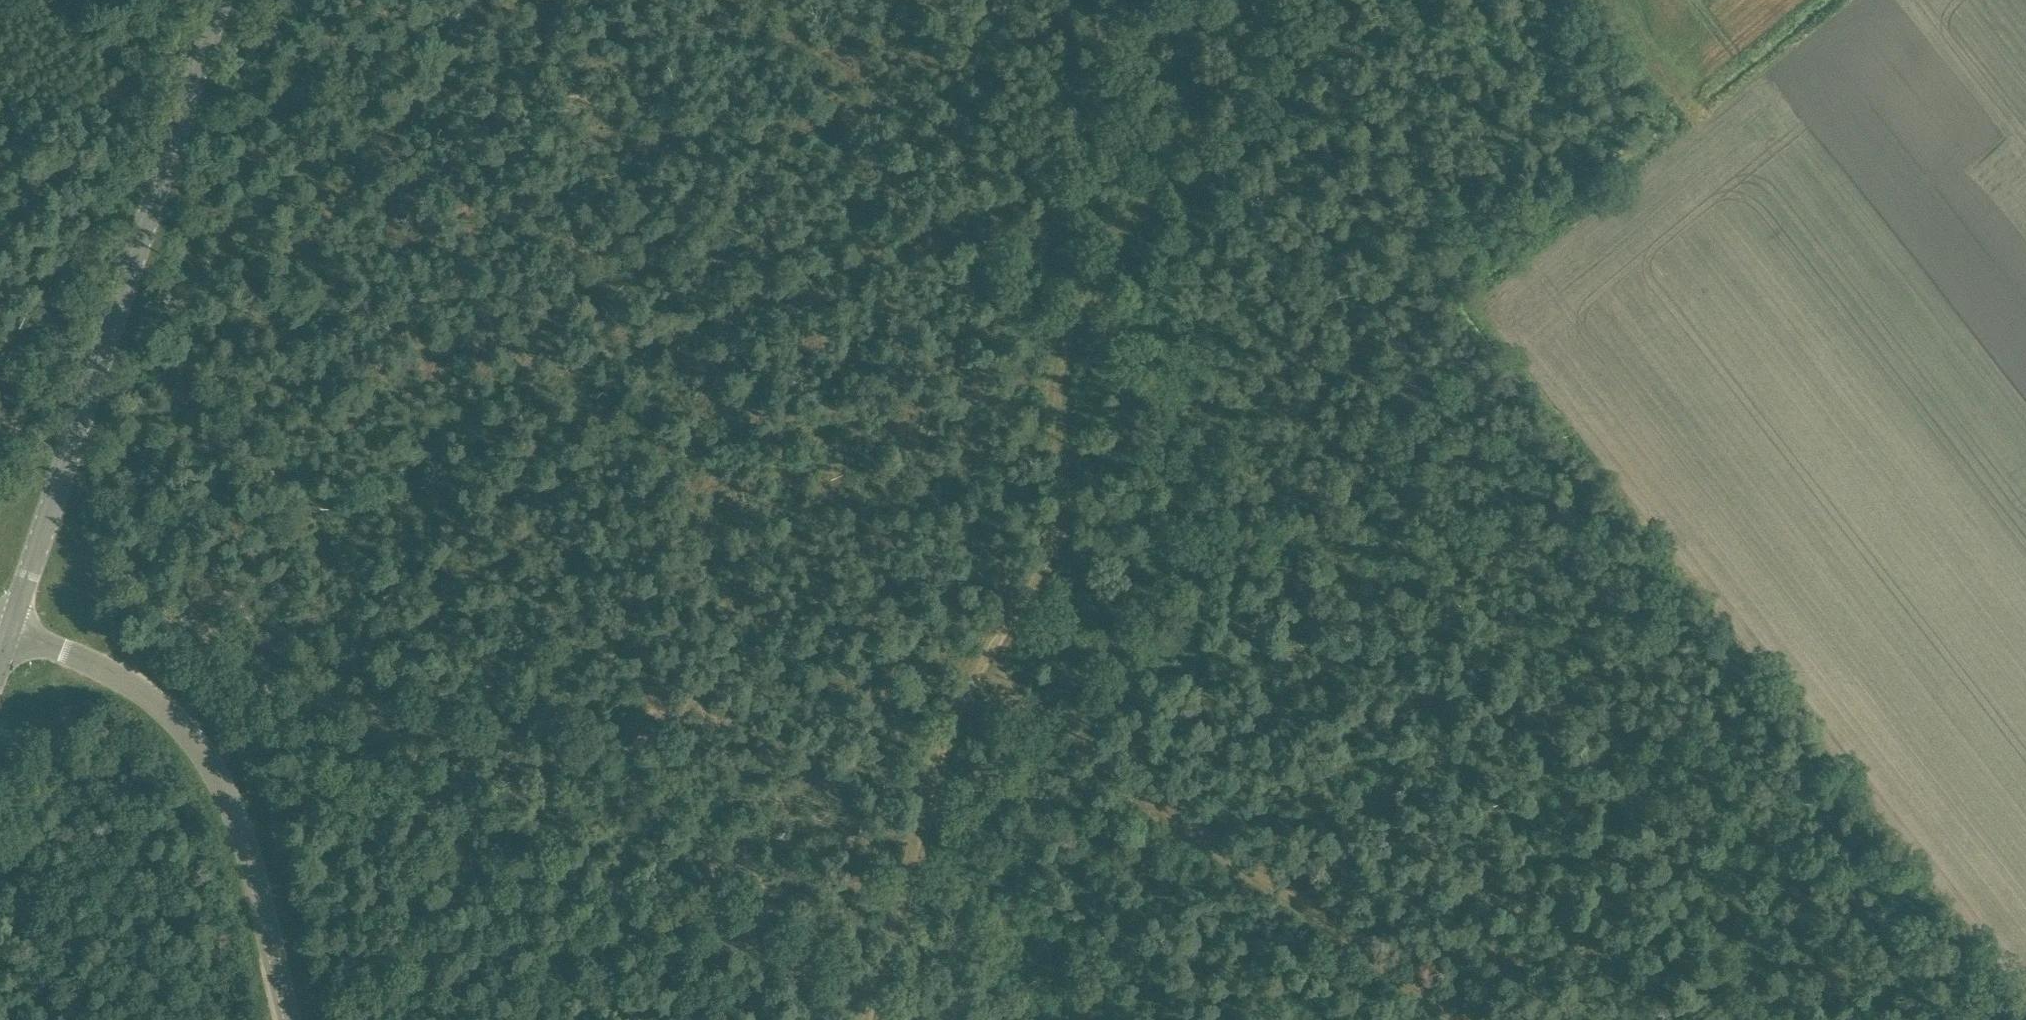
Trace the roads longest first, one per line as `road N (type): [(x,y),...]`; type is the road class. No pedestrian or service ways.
road 1 (track): [(1270,0),(1226,83),(1066,317),(1061,414),(1069,507),(1052,566),(985,661),(960,711),(876,1019)]
road 2 (secondary): [(11,631),(230,0)]
road 3 (track): [(1477,1019),(978,676)]
road 4 (tertiary): [(287,1019),(244,831),(208,756),(151,696),(11,631)]

